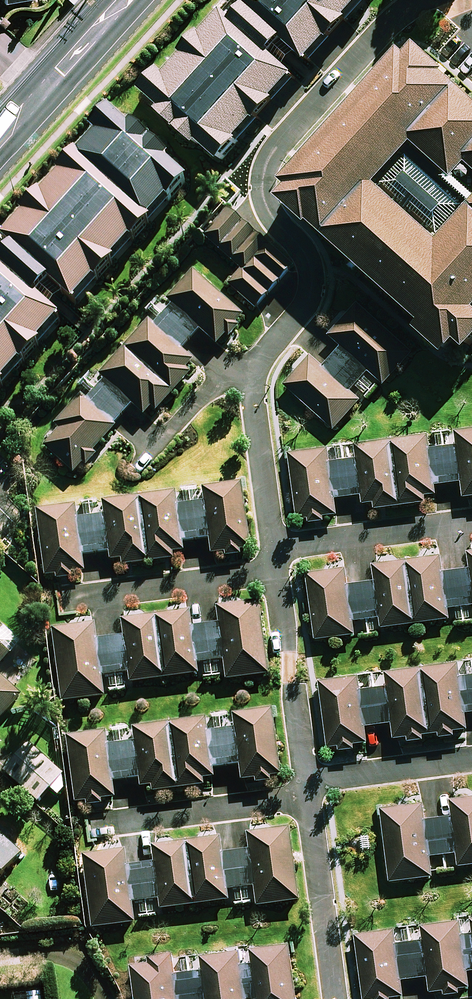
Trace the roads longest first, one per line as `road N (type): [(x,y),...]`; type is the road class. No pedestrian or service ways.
road 1 (residential): [(420,0),(375,37),(263,165),(265,204),(307,256),(310,289),(250,370)]
road 2 (residential): [(94,825),(308,796)]
road 3 (residential): [(276,568),(306,780)]
road 4 (residential): [(276,568),(70,598)]
road 5 (residential): [(308,796),(337,998)]
road 6 (residential): [(471,518),(273,545)]
road 7 (residential): [(250,370),(273,545)]
road 8 (residential): [(306,780),(471,759)]
road 9 (residential): [(250,370),(221,380),(141,461)]
road 10 (tertiary): [(39,85),(125,0)]

